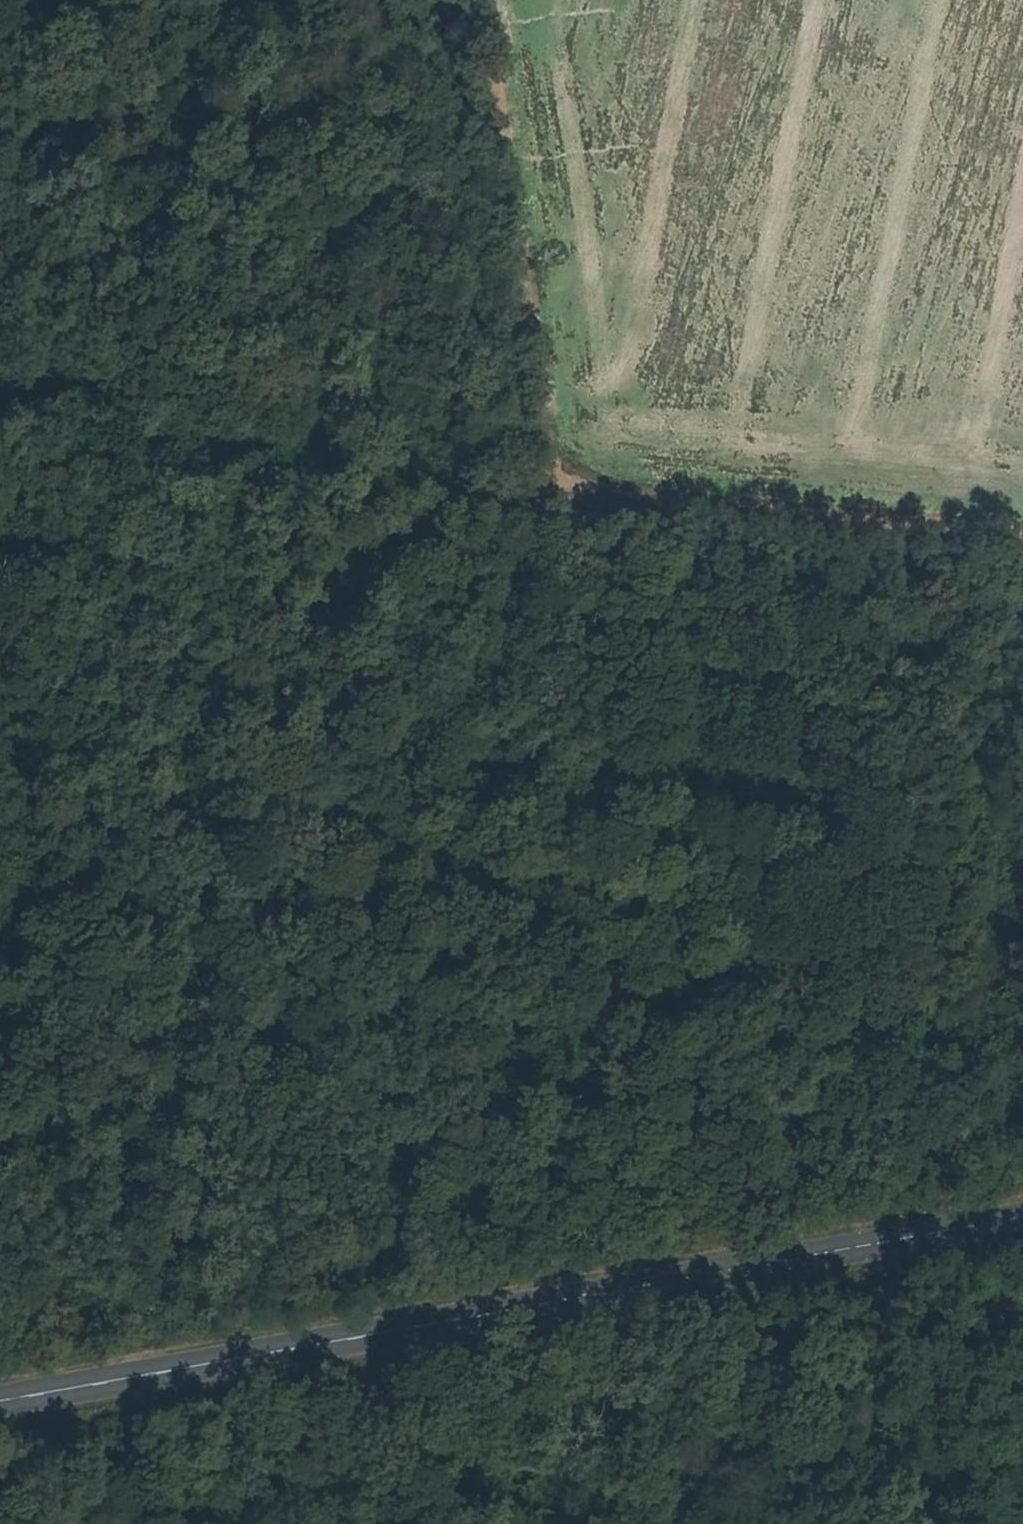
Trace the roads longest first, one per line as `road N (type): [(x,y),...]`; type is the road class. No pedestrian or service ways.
road 1 (secondary): [(0,1394),(1022,1211)]

